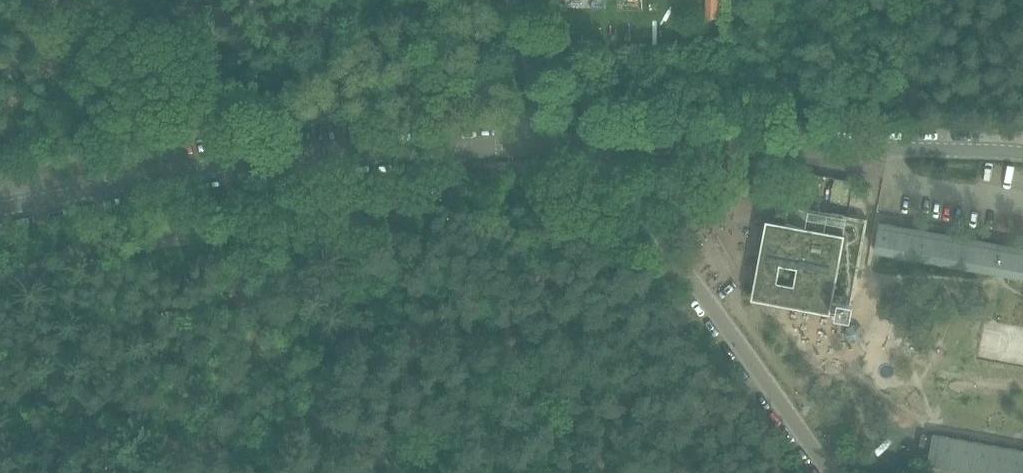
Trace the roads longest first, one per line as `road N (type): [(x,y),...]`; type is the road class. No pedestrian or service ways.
road 1 (unclassified): [(0,208),(234,161),(543,146)]
road 2 (tertiary): [(1022,153),(593,149)]
road 3 (unclassified): [(826,472),(593,149)]
road 4 (unclassified): [(543,146),(504,0)]

